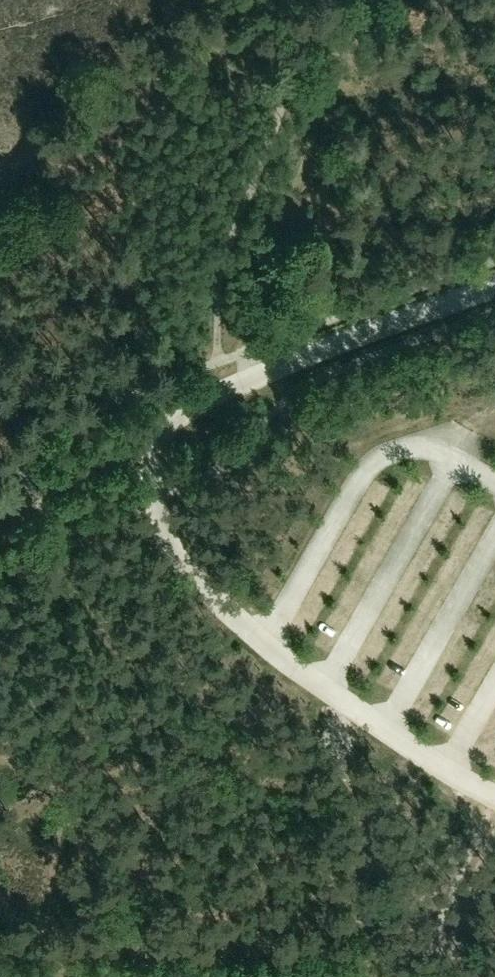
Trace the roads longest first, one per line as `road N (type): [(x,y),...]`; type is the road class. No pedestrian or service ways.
road 1 (unclassified): [(69,535),(113,635),(141,666),(306,737),(335,757),(404,832),(494,881)]
road 2 (unclassified): [(159,496),(159,437),(191,402),(494,287)]
road 3 (track): [(414,951),(160,941),(0,952)]
road 4 (track): [(260,376),(250,349),(254,303),(368,0)]
road 5 (track): [(411,976),(424,915),(473,884),(474,841),(494,796)]

